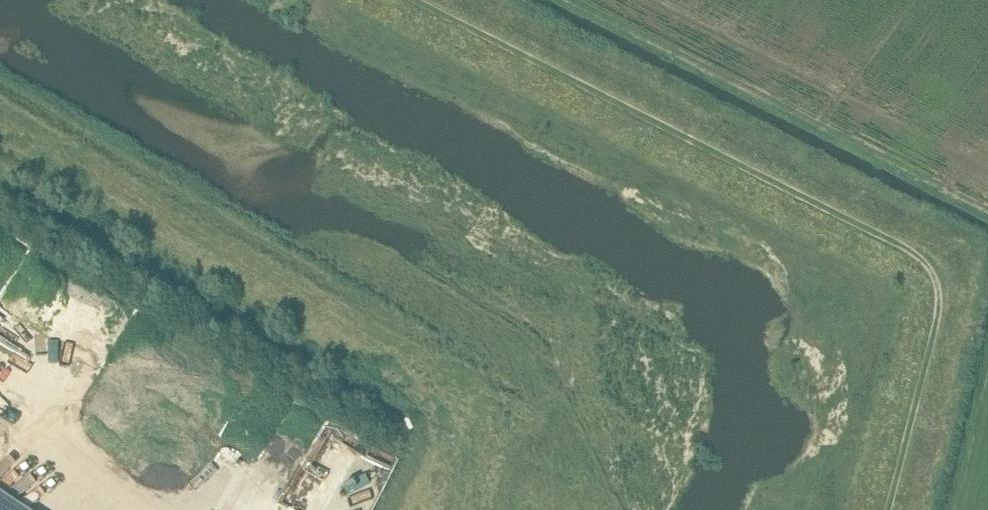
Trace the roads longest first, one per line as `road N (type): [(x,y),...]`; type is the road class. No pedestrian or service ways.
road 1 (track): [(885,509),(940,302),(941,281),(929,262),(420,0)]

